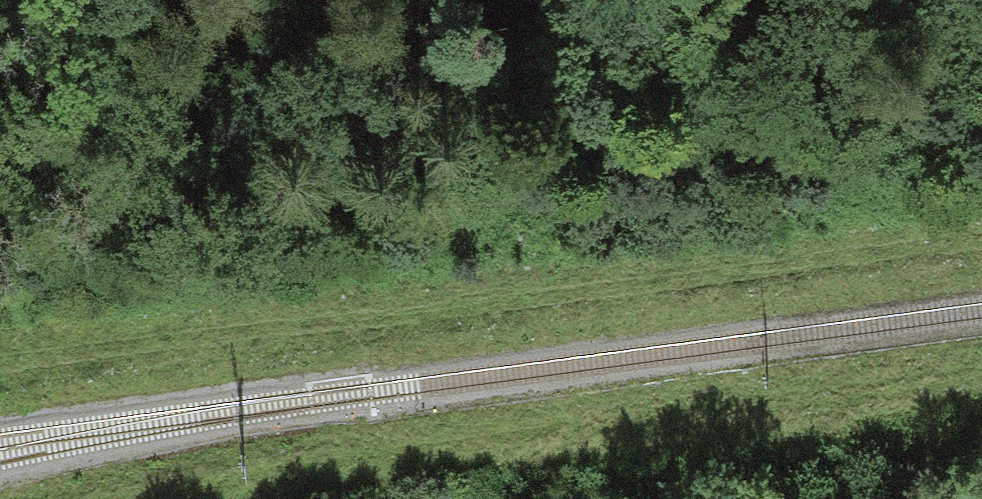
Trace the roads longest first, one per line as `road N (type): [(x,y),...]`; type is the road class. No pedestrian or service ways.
road 1 (track): [(981,257),(0,369)]
road 2 (track): [(214,498),(981,392)]

